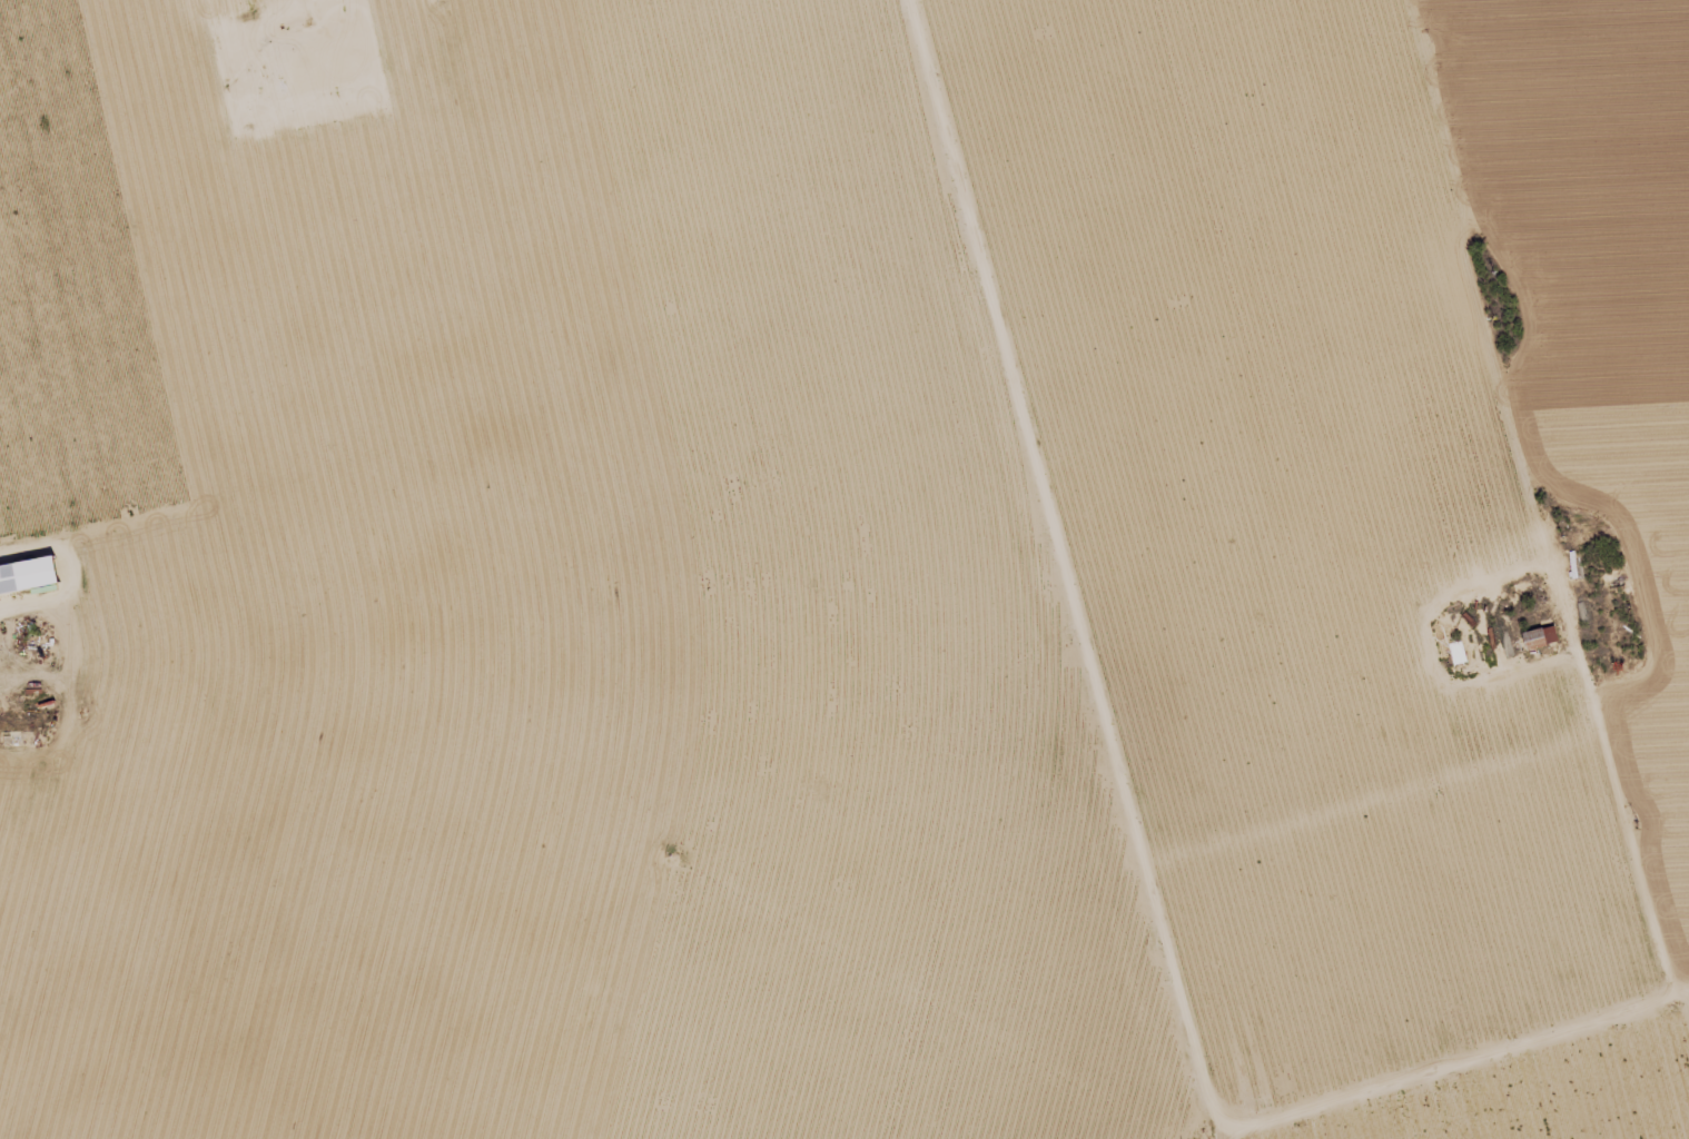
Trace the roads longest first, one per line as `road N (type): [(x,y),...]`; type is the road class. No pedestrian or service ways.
road 1 (track): [(1209,1138),(1226,1117),(1204,972),(1187,961),(1154,782),(1093,598),(921,0)]

